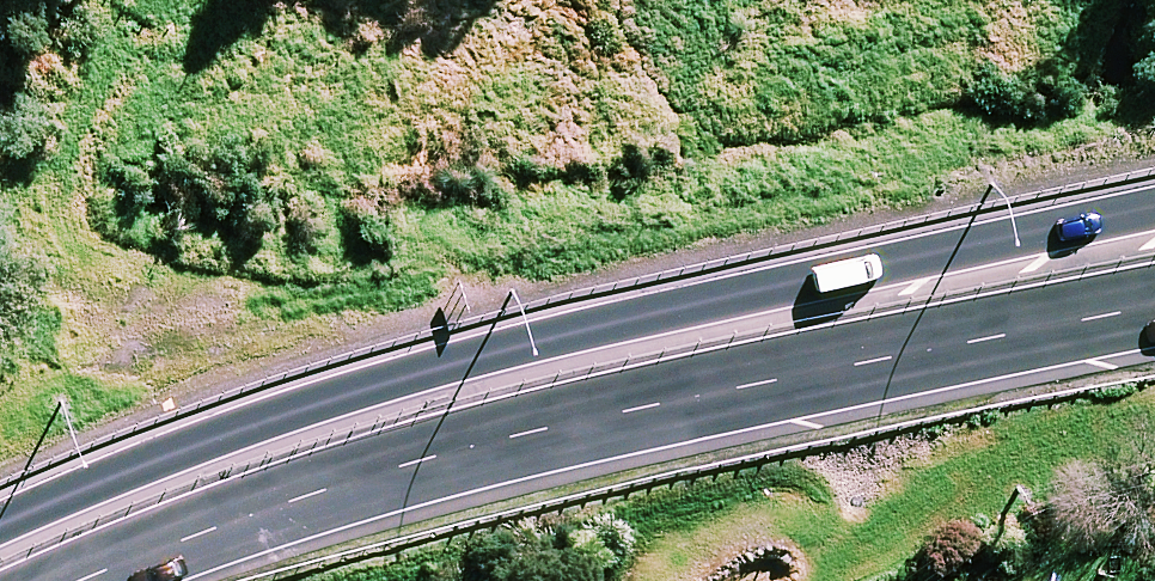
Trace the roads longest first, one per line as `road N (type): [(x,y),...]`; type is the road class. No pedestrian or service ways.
road 1 (trunk): [(0,524),(295,416),(561,340),(1154,214)]
road 2 (trunk): [(1154,304),(650,406),(284,501),(83,580)]
road 3 (track): [(295,416),(154,305),(7,259),(93,0)]

